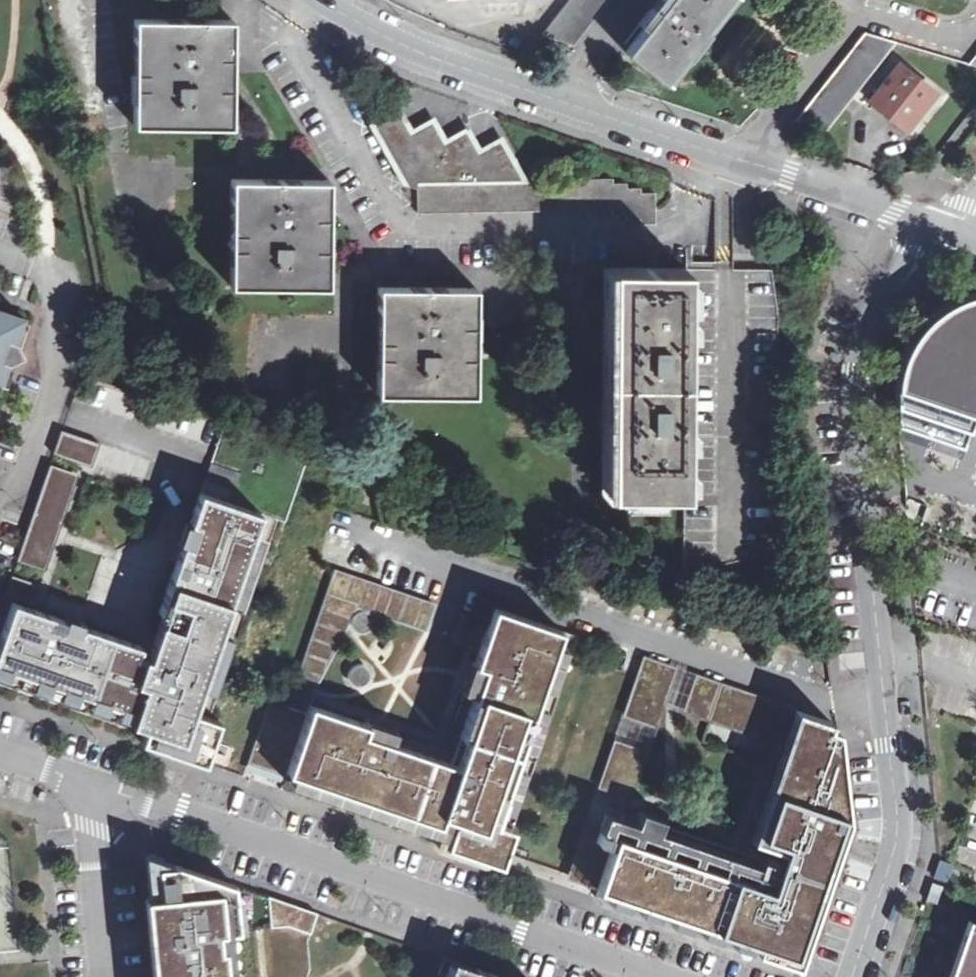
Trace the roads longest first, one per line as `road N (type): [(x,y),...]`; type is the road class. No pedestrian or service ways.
road 1 (unclassified): [(850,976),(895,838),(857,371),(937,228)]
road 2 (residential): [(318,0),(468,71),(937,228)]
road 3 (residential): [(86,787),(647,976)]
road 4 (residential): [(34,270),(61,292),(52,342),(60,379),(26,477),(0,491)]
road 5 (residential): [(86,787),(104,976)]

